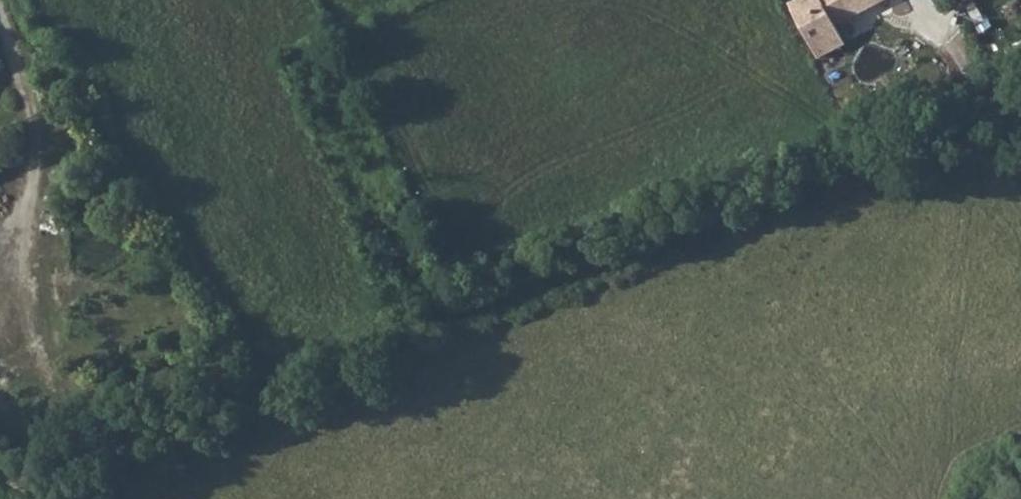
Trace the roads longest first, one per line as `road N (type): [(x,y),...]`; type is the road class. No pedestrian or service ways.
road 1 (track): [(0,16),(18,61),(38,167),(20,235)]

